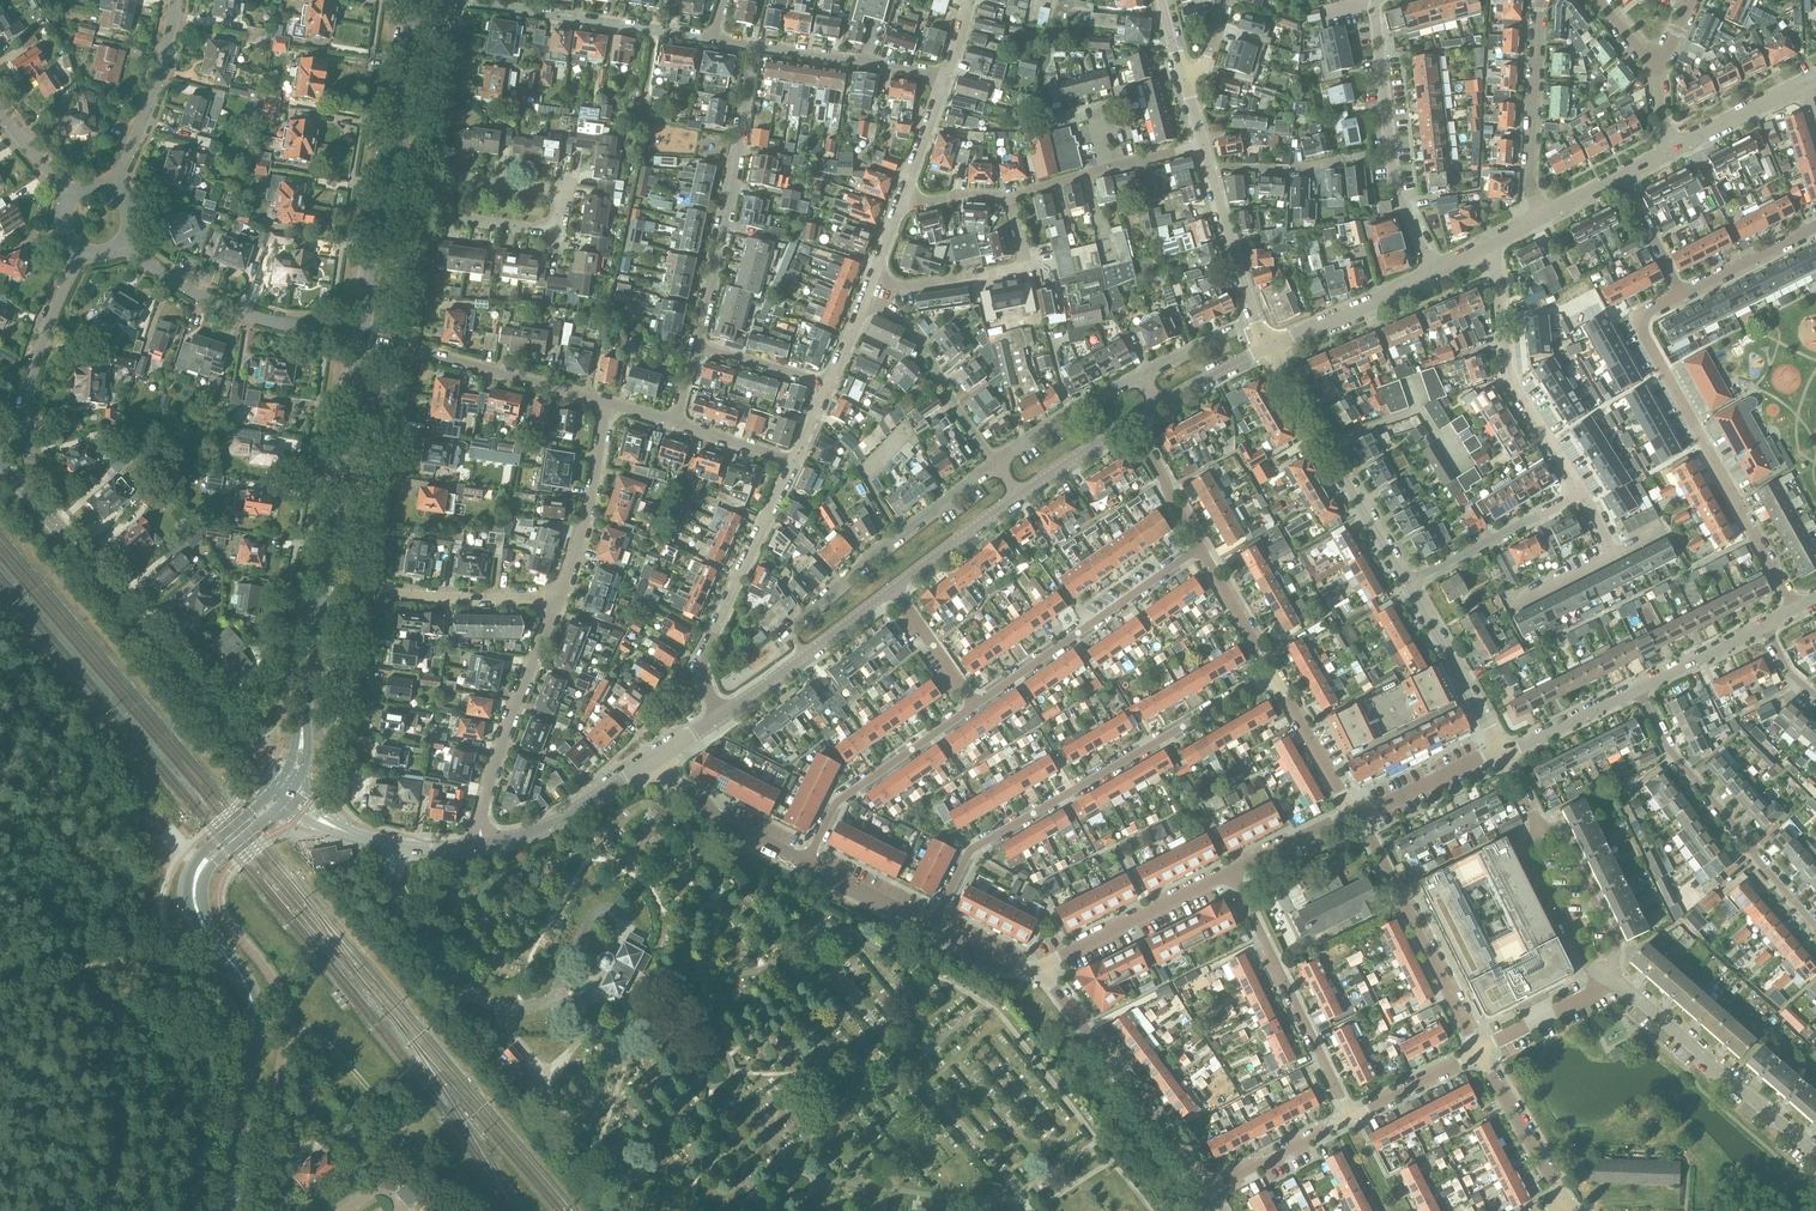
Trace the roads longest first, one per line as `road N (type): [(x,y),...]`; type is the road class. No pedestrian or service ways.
road 1 (residential): [(935,923),(976,846),(1274,671)]
road 2 (tertiary): [(0,457),(278,783)]
road 3 (residential): [(1797,609),(1644,332),(1650,311),(1682,294)]
road 4 (residential): [(697,346),(754,47)]
road 5 (residential): [(1815,927),(1663,743),(1638,690)]
road 6 (residential): [(1435,273),(1394,190),(1375,2),(1383,0)]
road 7 (residential): [(1270,347),(1183,76)]
road 8 (residential): [(973,705),(1073,637),(1095,605),(1201,545)]
road 9 (residential): [(1206,1191),(1040,968)]
road 10 (residential): [(778,639),(994,464)]
road 11 (residential): [(722,716),(706,691),(702,658),(790,462)]
road 12 (residential): [(1409,582),(1270,347)]
road 13 (residential): [(1352,1115),(1231,871)]
road 14 (residential): [(711,41),(443,0)]
road 15 (residential): [(1815,1151),(1611,975)]
road 16 (residential): [(1576,490),(1507,374),(1486,245)]
road 17 (residential): [(1477,1053),(1357,818)]
road 18 (residential): [(609,403),(355,334)]
road 19 (residential): [(449,196),(464,179),(561,198),(550,230),(456,218),(449,210)]
road 20 (secondary): [(227,1210),(254,1019),(247,985),(228,958)]
road 21 (residential): [(482,843),(483,805),(506,734),(559,600)]
road 22 (residential): [(355,334),(265,318),(116,247)]
road 23 (secondary): [(322,583),(355,334)]
road 24 (residential): [(559,600),(322,583)]
road 25 (track): [(0,669),(107,800),(169,827)]
road 26 (residential): [(807,859),(837,801),(973,705)]
road 27 (secondary): [(278,783),(207,849),(185,882),(194,924),(228,958)]
road 28 (residential): [(874,276),(914,286),(1022,264),(1009,196)]
road 29 (residential): [(1540,217),(1531,193),(1540,0)]
road 30 (residential): [(994,464),(903,318),(863,299)]
road 31 (residential): [(1040,968),(1231,871)]
road 32 (tertiary): [(722,716),(893,588)]
road 33 (residential): [(874,276),(945,77)]
road 34 (secondary): [(228,958),(207,916),(204,878),(290,793)]
road 35 (residential): [(559,600),(586,527),(609,403)]
road 36 (residential): [(108,190),(142,126),(174,0)]
road 37 (unclassified): [(1502,752),(1409,582)]
road 38 (residential): [(945,77),(754,47)]
road 39 (secondary): [(378,190),(411,0)]
road 40 (residential): [(1409,582),(1576,490)]
road 41 (residential): [(807,859),(710,810),(648,765)]
road 42 (residential): [(26,427),(35,364),(82,252)]
road 43 (tertiary): [(482,843),(561,819),(648,765)]
road 44 (tertiary): [(1270,347),(1435,273)]
road 45 (residential): [(1537,824),(1531,850),(1585,960),(1611,975)]
road 46 (residential): [(1611,975),(1612,937),(1561,835),(1537,824)]
road 47 (residential): [(994,464),(1140,371)]
road 48 (residential): [(1563,1200),(1477,1053)]
road 49 (residential): [(302,734),(330,734),(351,596)]
road 50 (residential): [(1206,1191),(1352,1115)]
road 51 (residential): [(1353,811),(1274,671)]
road 52 (residential): [(1357,818),(1502,752)]
road 53 (tertiary): [(434,848),(354,835),(290,793)]
road 54 (residential): [(1477,1053),(1604,988),(1611,975)]
road 55 (tertiary): [(893,588),(1017,496)]
road 56 (secondary): [(302,734),(322,583)]
road 57 (residential): [(1682,294),(1815,225)]
road 58 (residential): [(1502,752),(1638,690)]
road 59 (secondary): [(355,334),(378,190)]
road 60 (residential): [(1274,671),(1201,545)]
road 61 (residential): [(935,923),(807,859)]
road 62 (tertiary): [(1675,148),(1802,84)]
road 63 (residential): [(973,705),(893,588)]
road 64 (unclassified): [(1201,545),(1131,423)]
road 65 (residential): [(1638,690),(1763,627)]
road 66 (residential): [(1352,1115),(1477,1053)]
road 67 (residential): [(422,136),(443,0)]
road 68 (residential): [(1231,871),(1353,811)]
road 69 (tertiary): [(1017,496),(1131,423)]
road 70 (residential): [(826,385),(697,346)]
road 71 (residential): [(1682,294),(1619,177)]
road 72 (tertiary): [(1157,407),(1270,347)]

